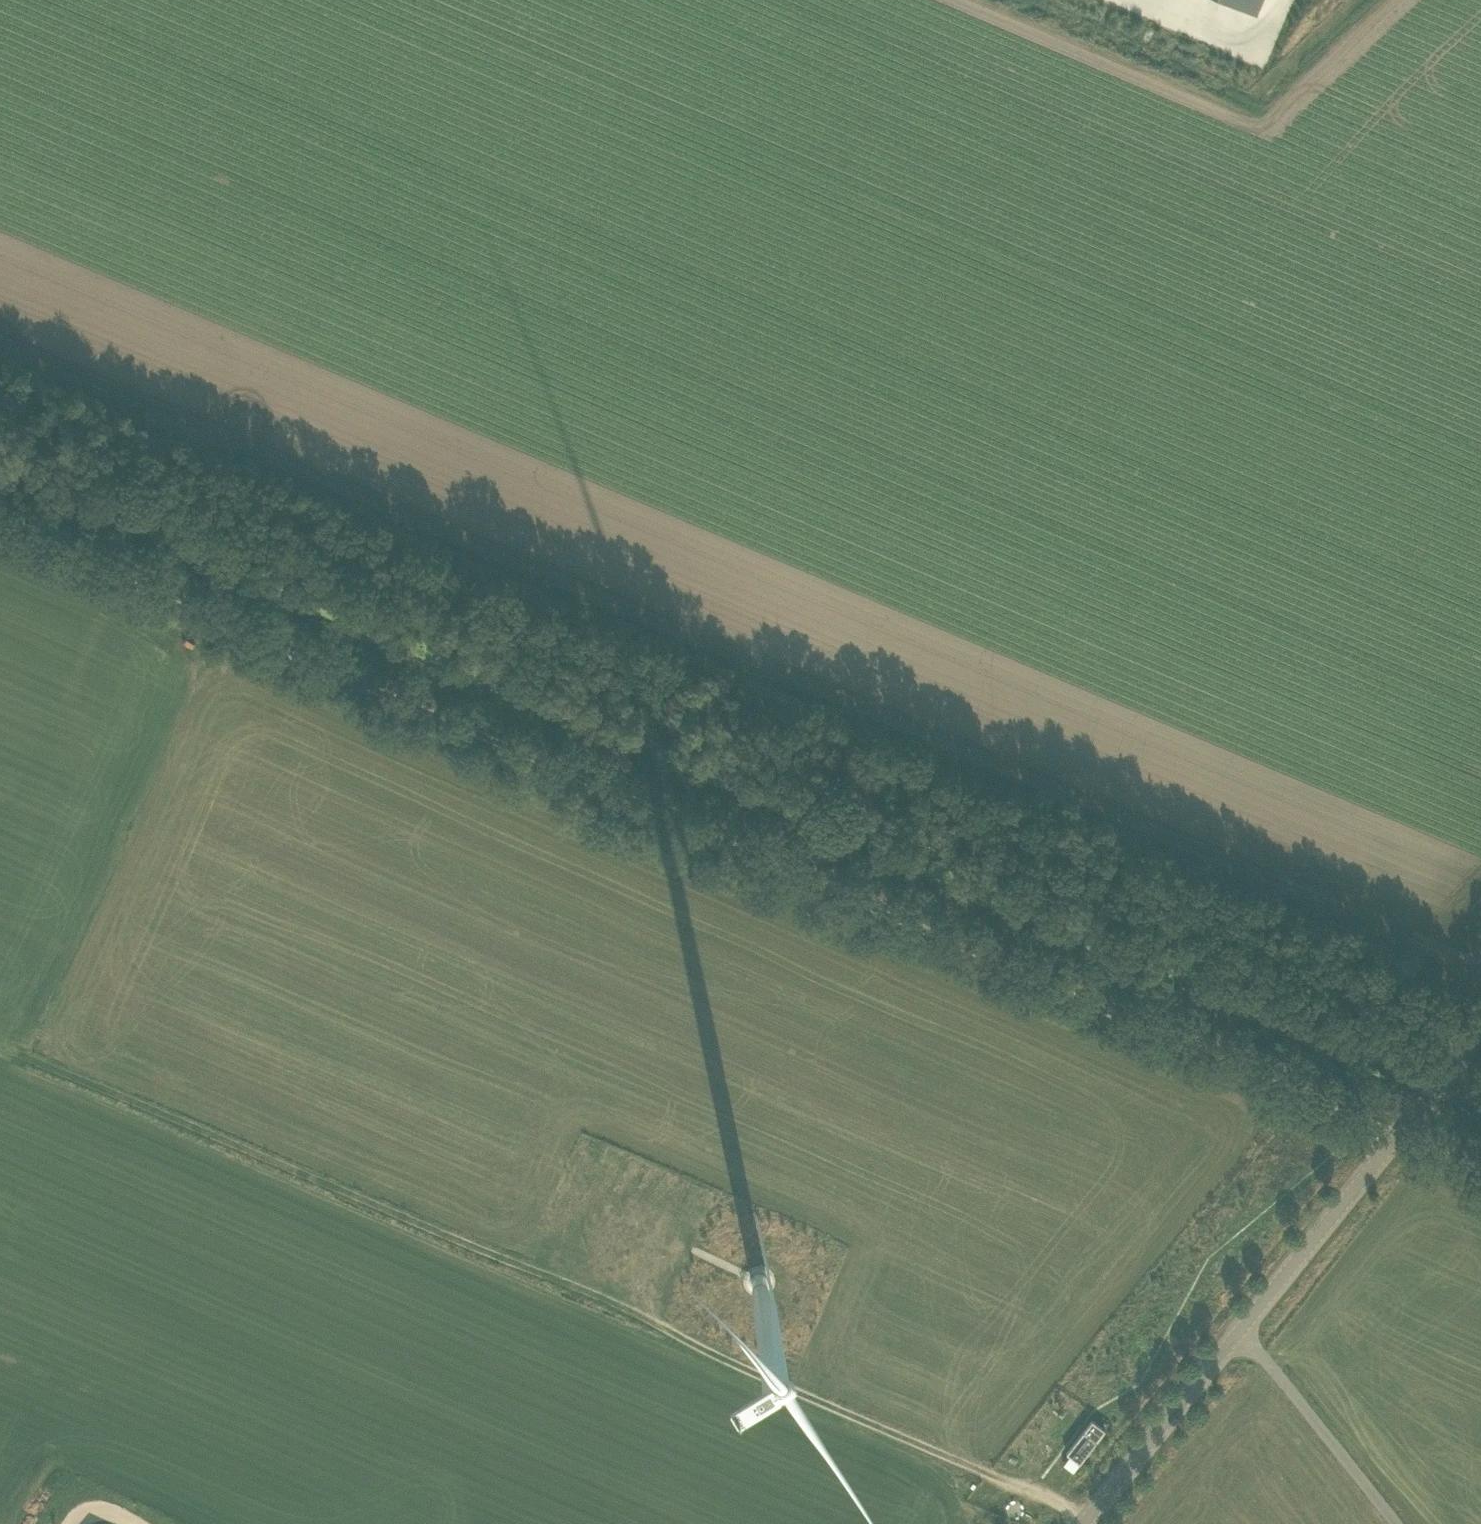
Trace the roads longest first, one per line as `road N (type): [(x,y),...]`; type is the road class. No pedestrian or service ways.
road 1 (track): [(1396,1138),(0,527)]
road 2 (tertiary): [(1084,1523),(1480,1033)]

